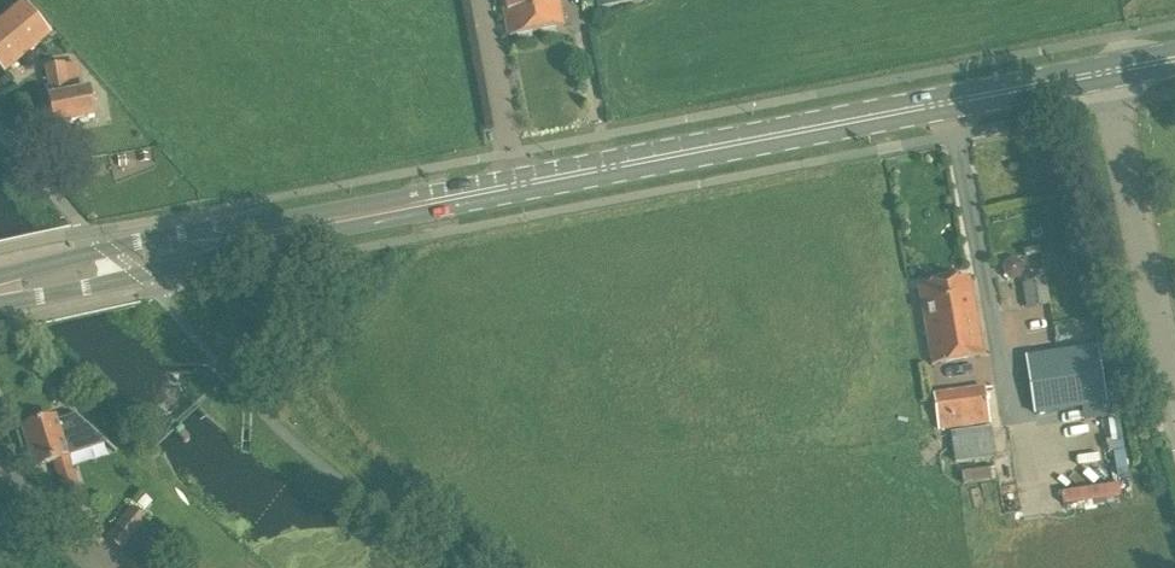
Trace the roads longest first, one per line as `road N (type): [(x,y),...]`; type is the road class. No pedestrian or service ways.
road 1 (primary): [(298,227),(1174,58)]
road 2 (primary): [(0,302),(149,273),(298,227)]
road 3 (primary): [(298,227),(177,233),(0,275)]
road 4 (residential): [(120,567),(0,460)]

